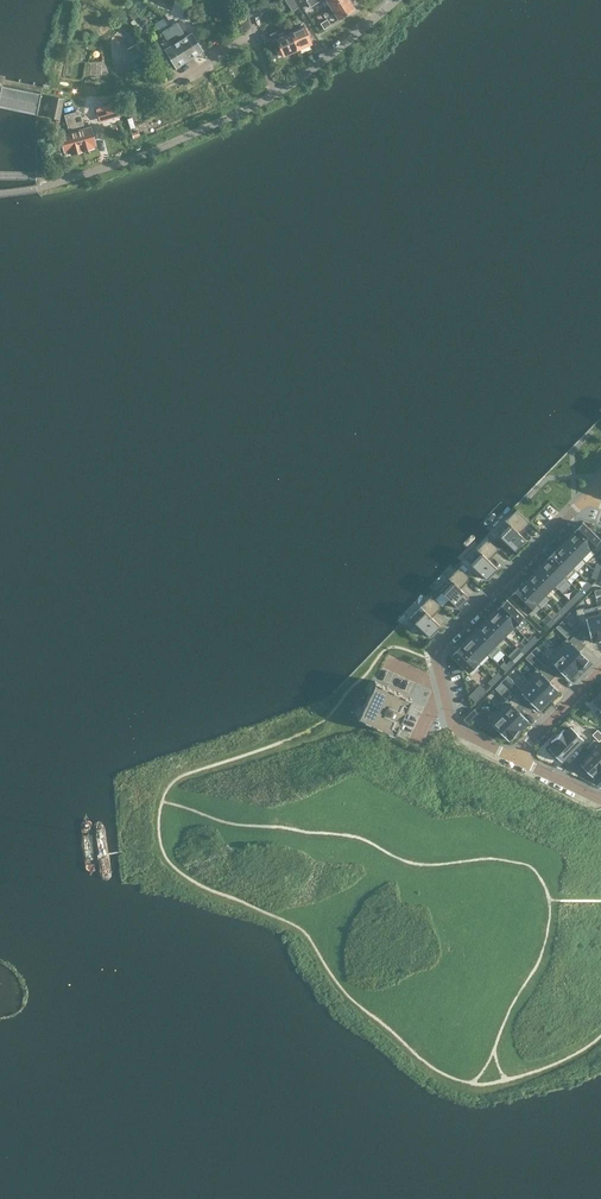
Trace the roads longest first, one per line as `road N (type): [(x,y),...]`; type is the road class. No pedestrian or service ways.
road 1 (residential): [(587,496),(442,650),(454,726),(516,759)]
road 2 (residential): [(276,95),(159,149),(37,188)]
road 3 (unclassified): [(91,102),(178,82),(256,36)]
road 4 (residential): [(394,0),(276,95)]
road 5 (residential): [(600,668),(516,759)]

